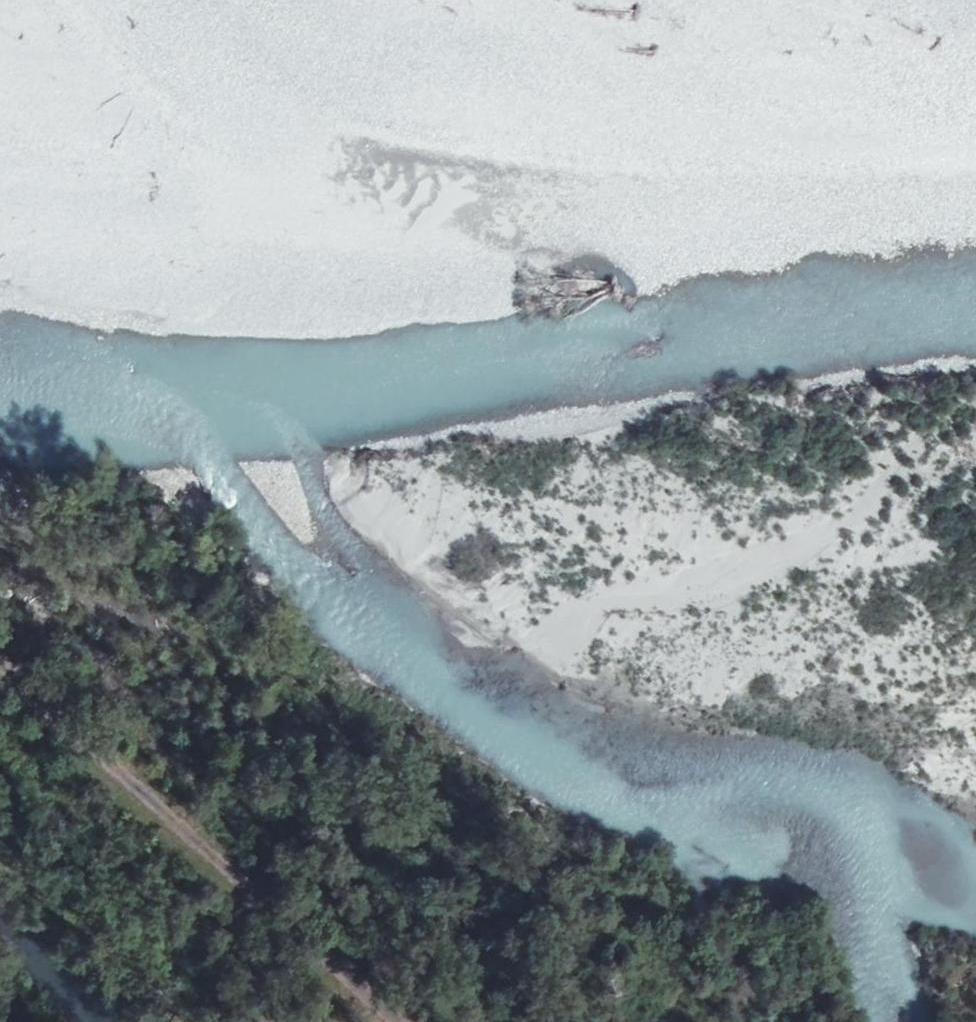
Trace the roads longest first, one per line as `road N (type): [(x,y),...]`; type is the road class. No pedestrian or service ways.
road 1 (track): [(0,661),(394,1021)]

